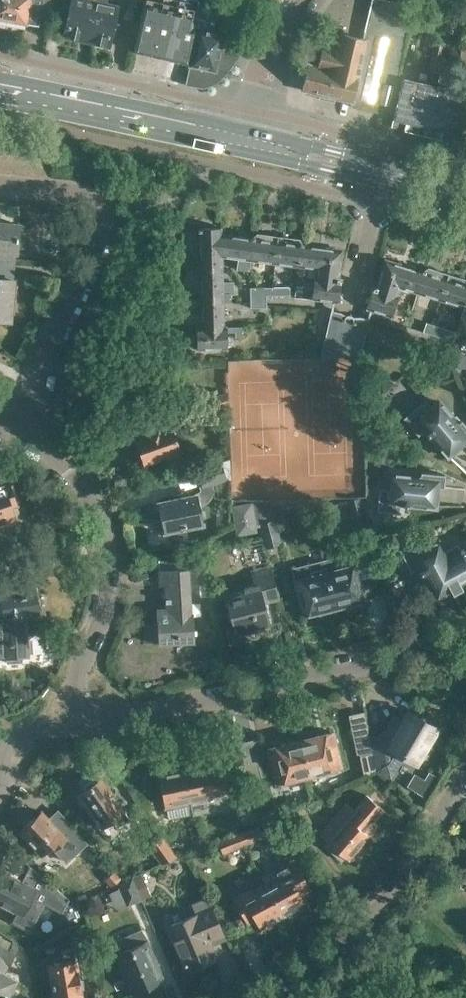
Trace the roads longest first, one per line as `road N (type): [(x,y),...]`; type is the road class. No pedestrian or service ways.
road 1 (unclassified): [(65,725),(465,638)]
road 2 (unclassified): [(13,430),(102,228),(100,207),(80,194),(0,182)]
road 3 (unclassified): [(65,725),(101,607),(107,542),(87,485),(57,454),(13,430)]
road 4 (unclassified): [(277,997),(416,854),(465,775)]
road 5 (primary): [(241,138),(0,86)]
road 6 (primary): [(465,197),(241,138)]
road 7 (tertiary): [(241,138),(267,56),(307,0)]

